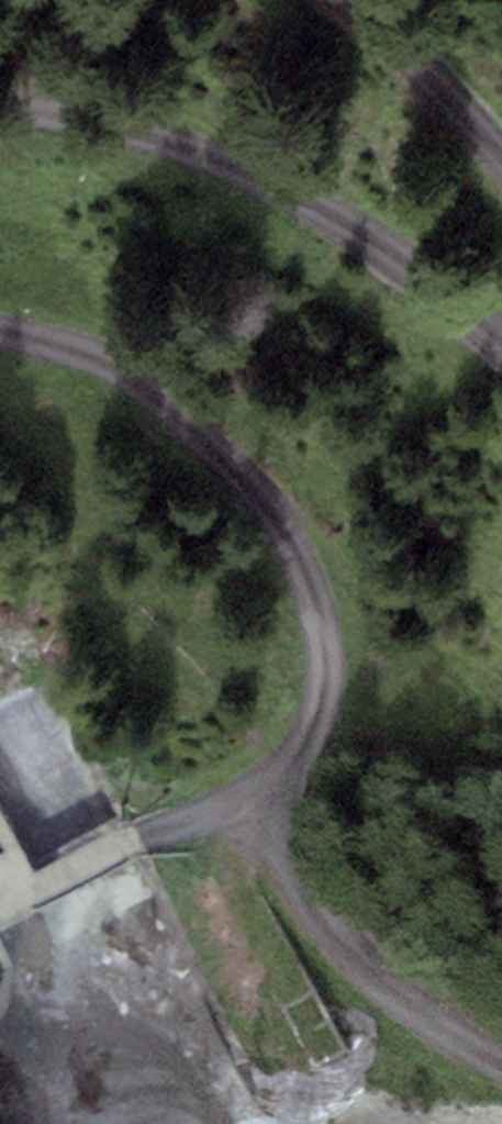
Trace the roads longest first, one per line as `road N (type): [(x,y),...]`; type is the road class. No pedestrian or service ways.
road 1 (track): [(0,331),(141,378),(290,541),(320,611),(320,706),(299,752),(245,791),(151,835)]
road 2 (track): [(501,343),(408,259),(274,182),(148,134),(0,99)]
road 3 (track): [(245,791),(345,948),(438,1024),(501,1061)]
road 4 (track): [(356,0),(501,157)]

